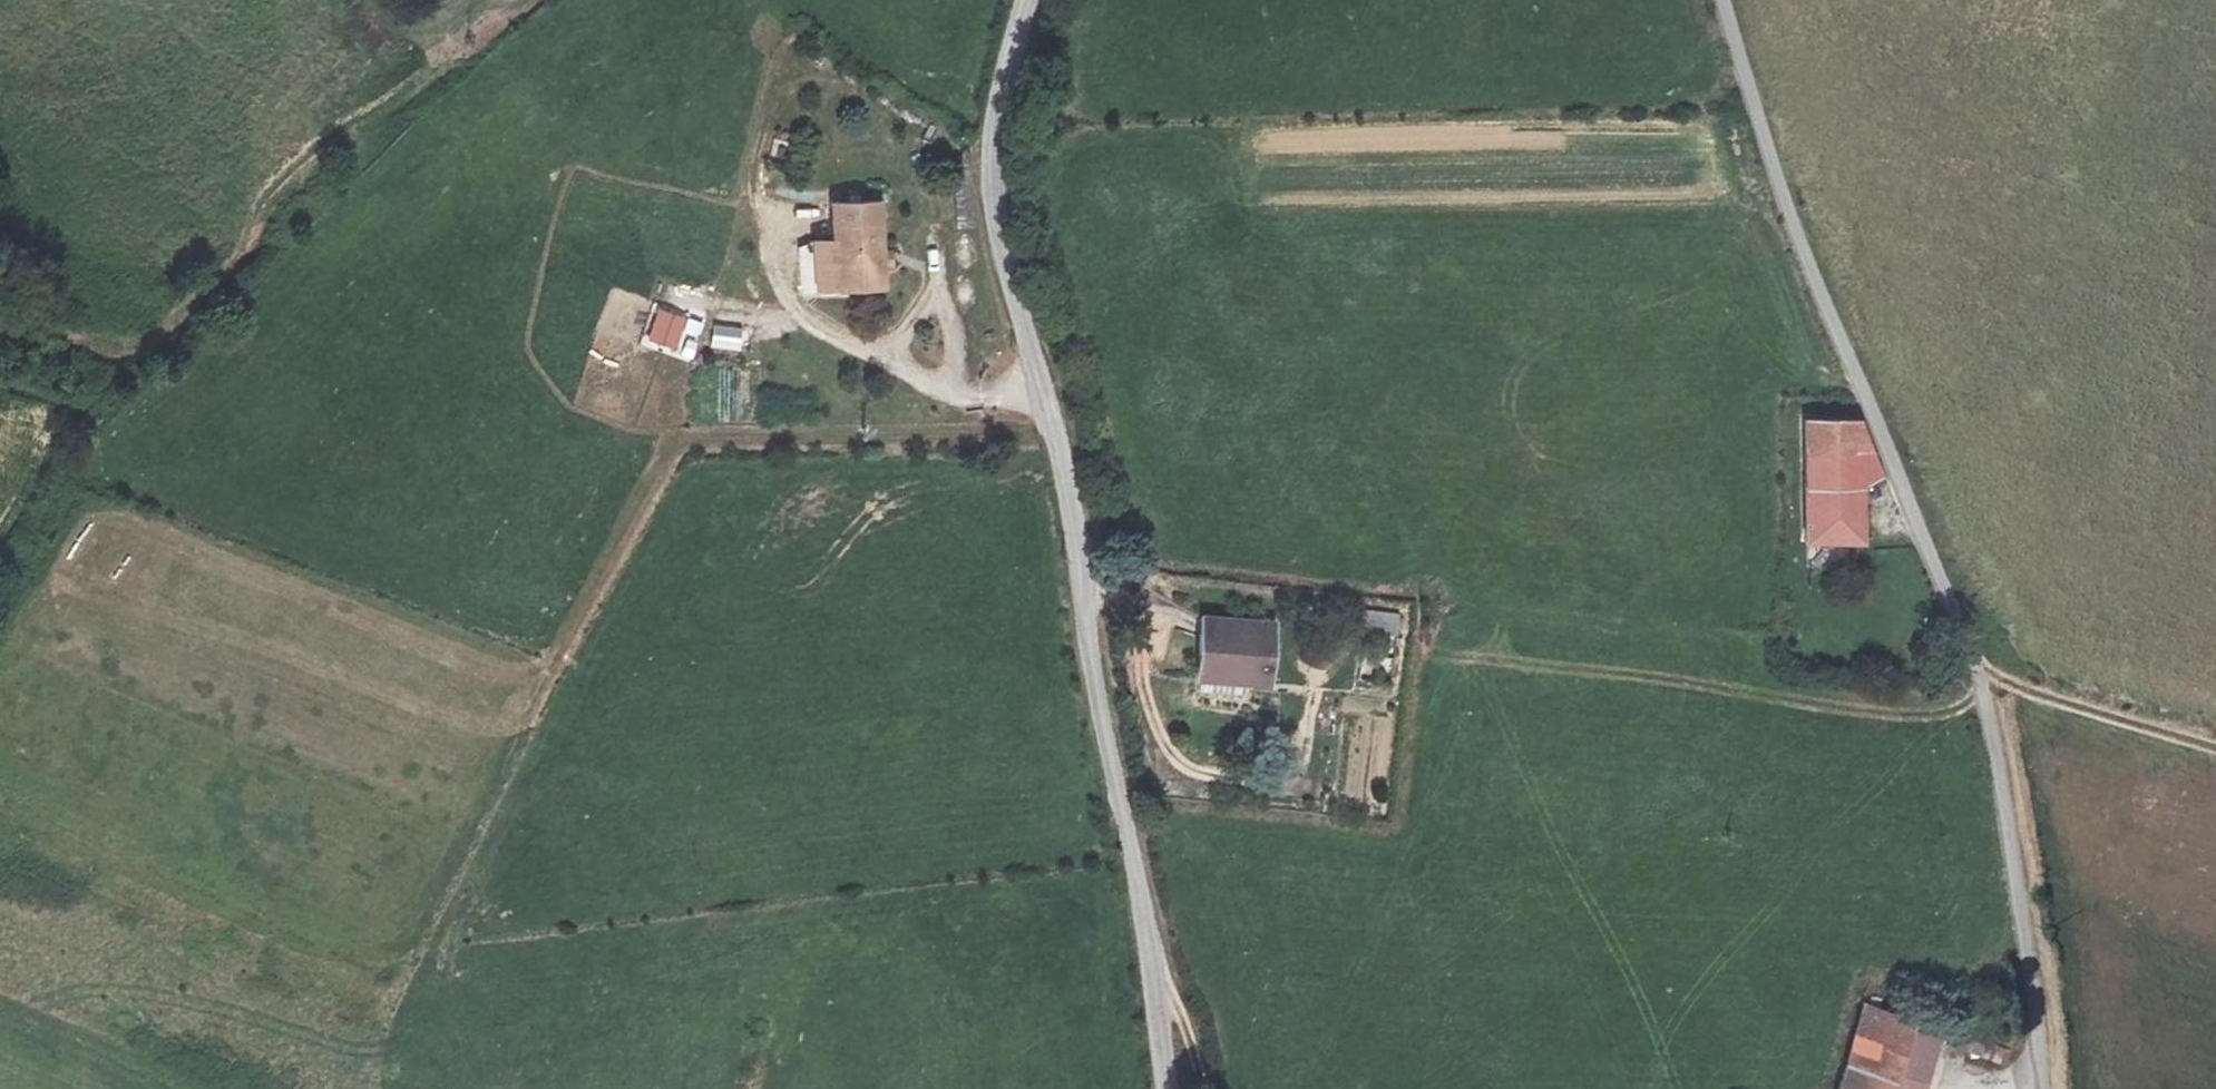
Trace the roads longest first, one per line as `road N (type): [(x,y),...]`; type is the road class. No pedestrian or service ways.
road 1 (unclassified): [(1724,0),(1766,145),(1984,712),(2034,1088)]
road 2 (unclassified): [(1167,1088),(1066,489),(999,246),(989,123),(1023,0)]

